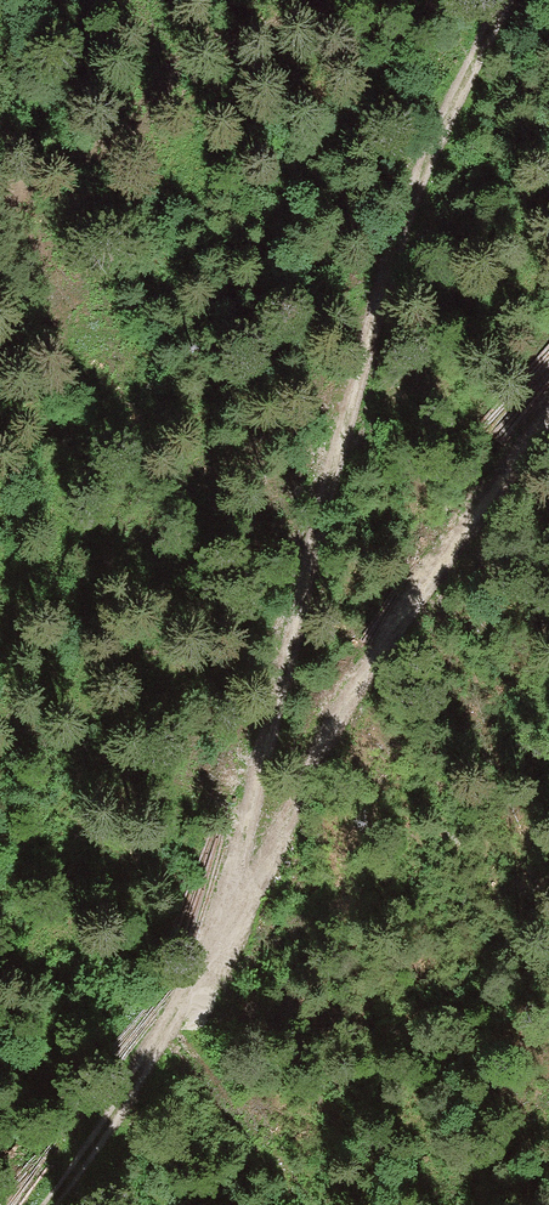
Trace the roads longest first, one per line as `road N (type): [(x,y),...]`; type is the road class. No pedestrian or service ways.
road 1 (track): [(46,1204),(165,1052),(244,878),(388,261),(512,0)]
road 2 (track): [(265,790),(548,386)]

